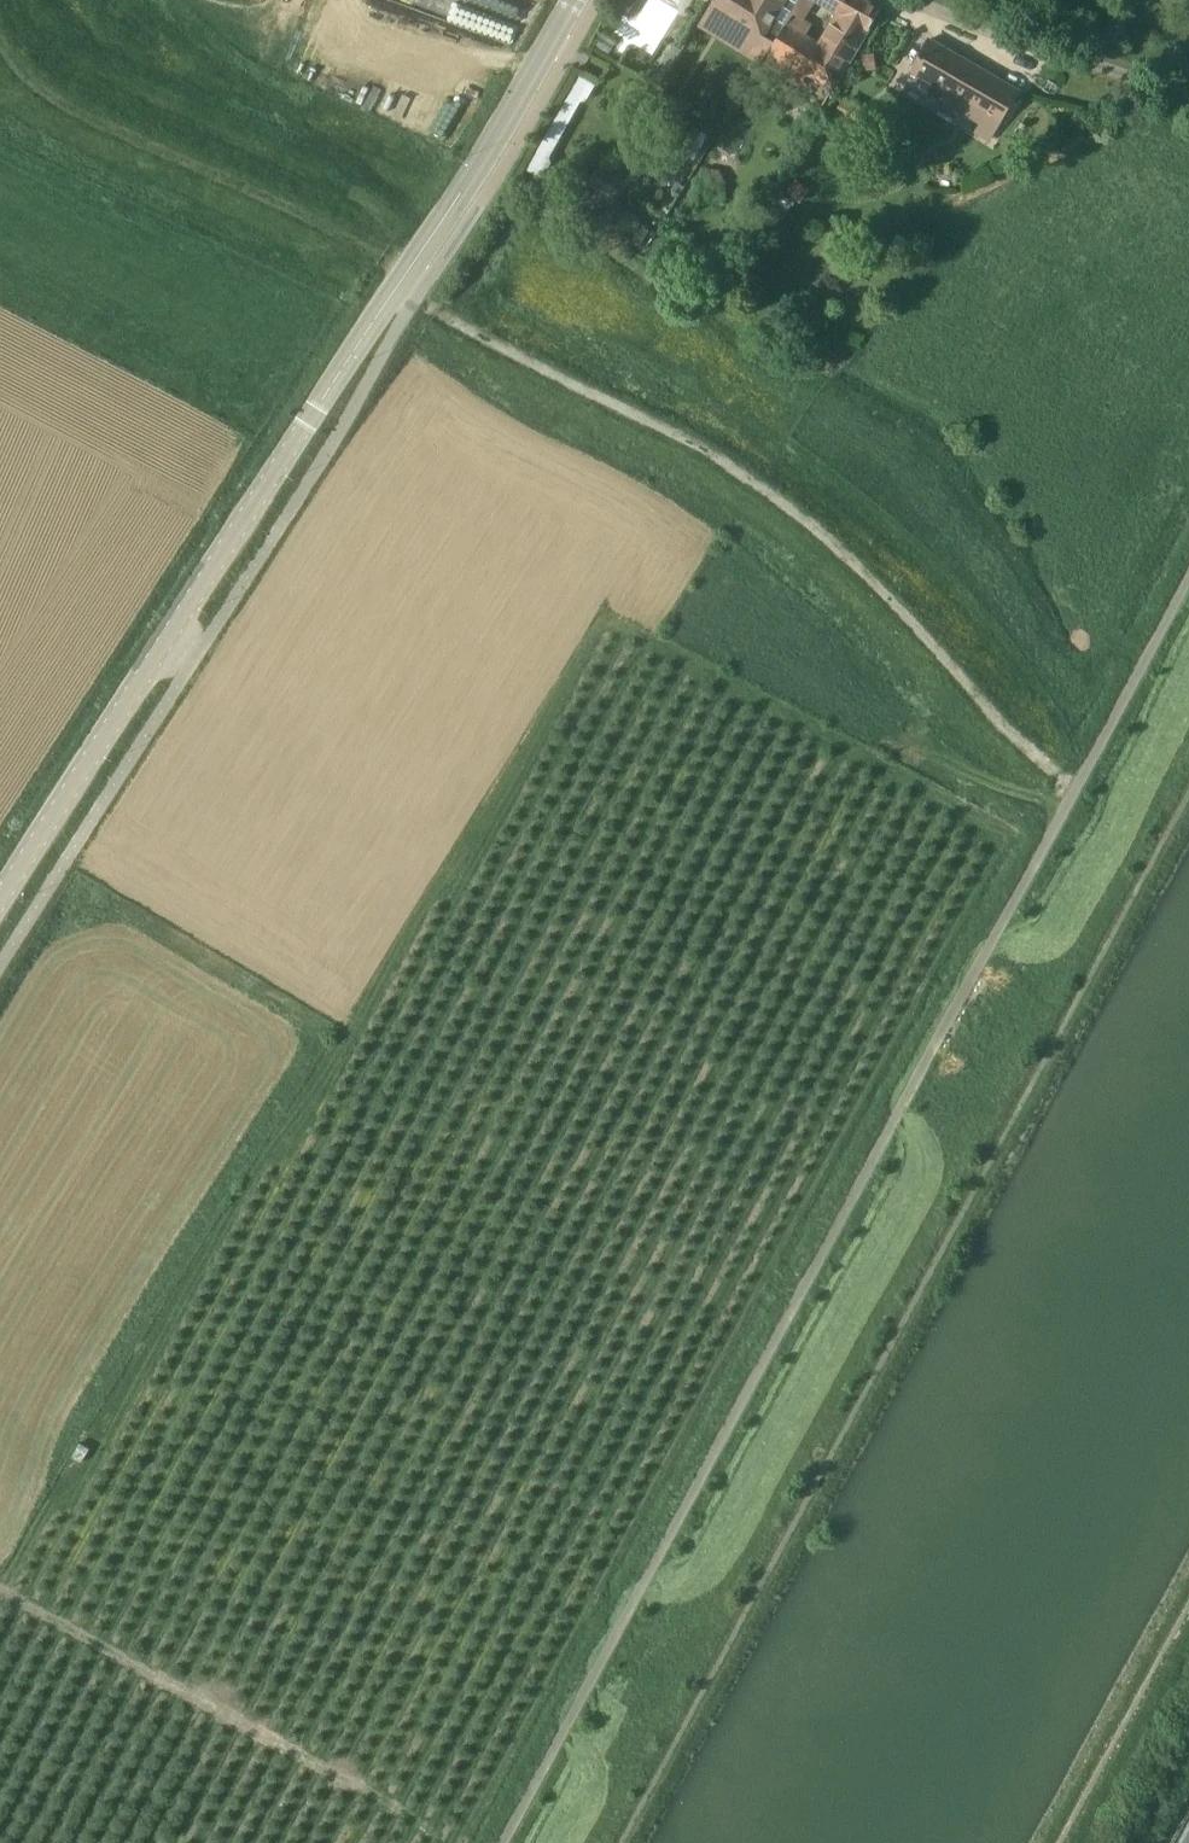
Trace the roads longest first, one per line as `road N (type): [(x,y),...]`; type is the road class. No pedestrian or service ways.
road 1 (unclassified): [(507,1842),(1188,582)]
road 2 (tertiary): [(0,901),(519,97),(573,0)]
road 3 (unclassified): [(1188,102),(903,0)]

